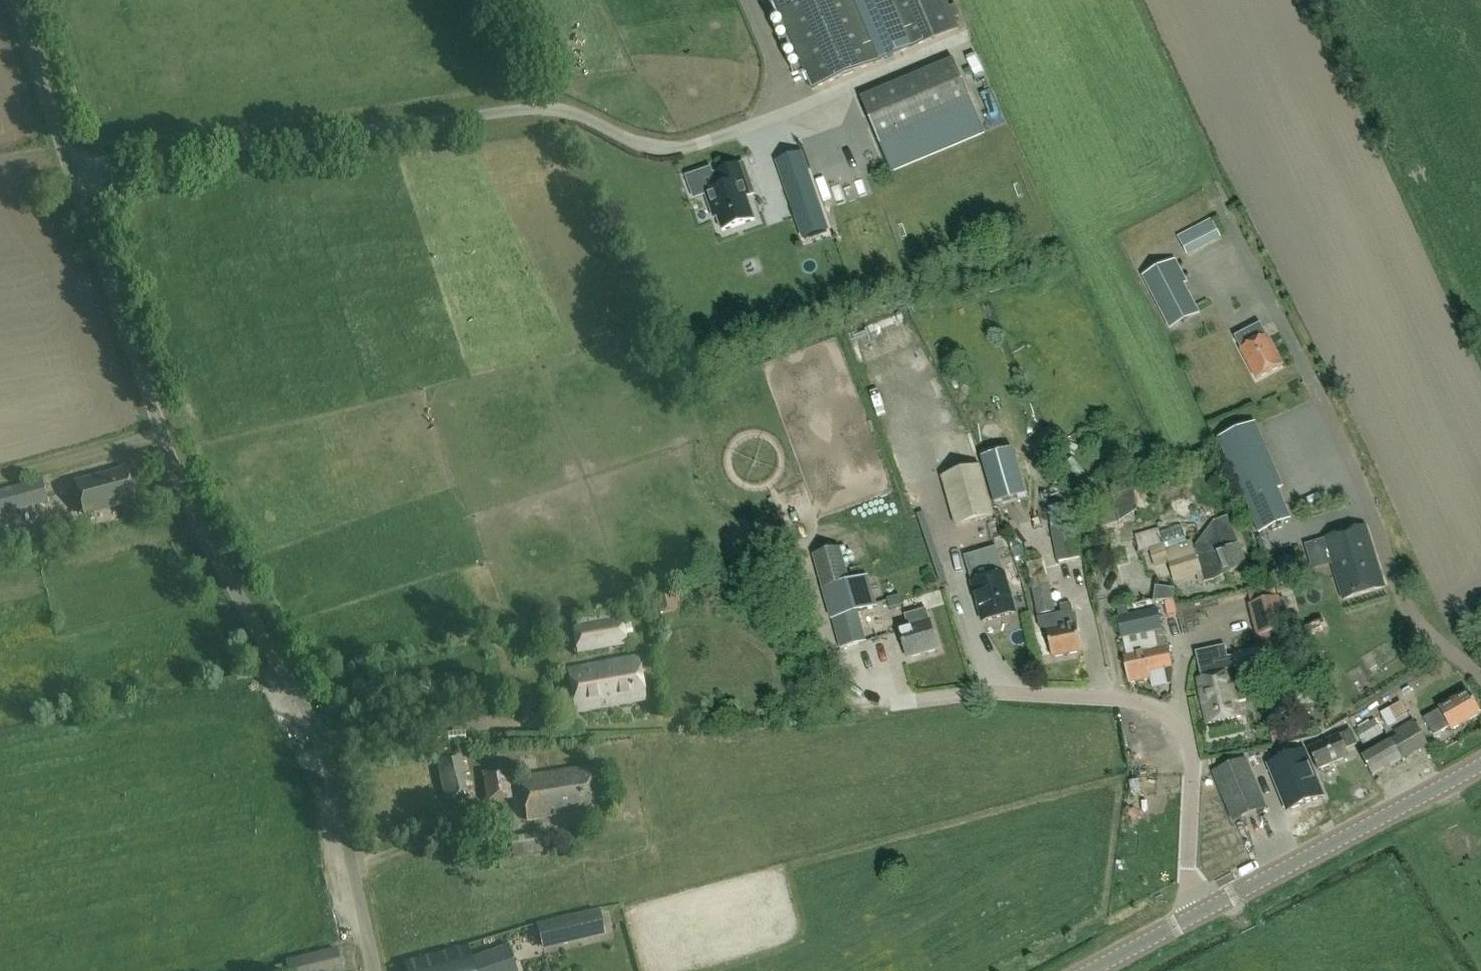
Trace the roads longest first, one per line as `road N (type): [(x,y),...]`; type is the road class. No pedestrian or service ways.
road 1 (unclassified): [(373,970),(317,734),(204,541),(70,166)]
road 2 (unclassified): [(70,166),(536,108),(559,109),(647,149),(697,144)]
road 3 (unclassified): [(1185,921),(1193,776),(1169,710),(1093,692),(906,698)]
road 4 (tertiary): [(1185,921),(1480,765)]
road 5 (unclassified): [(70,166),(17,0)]

